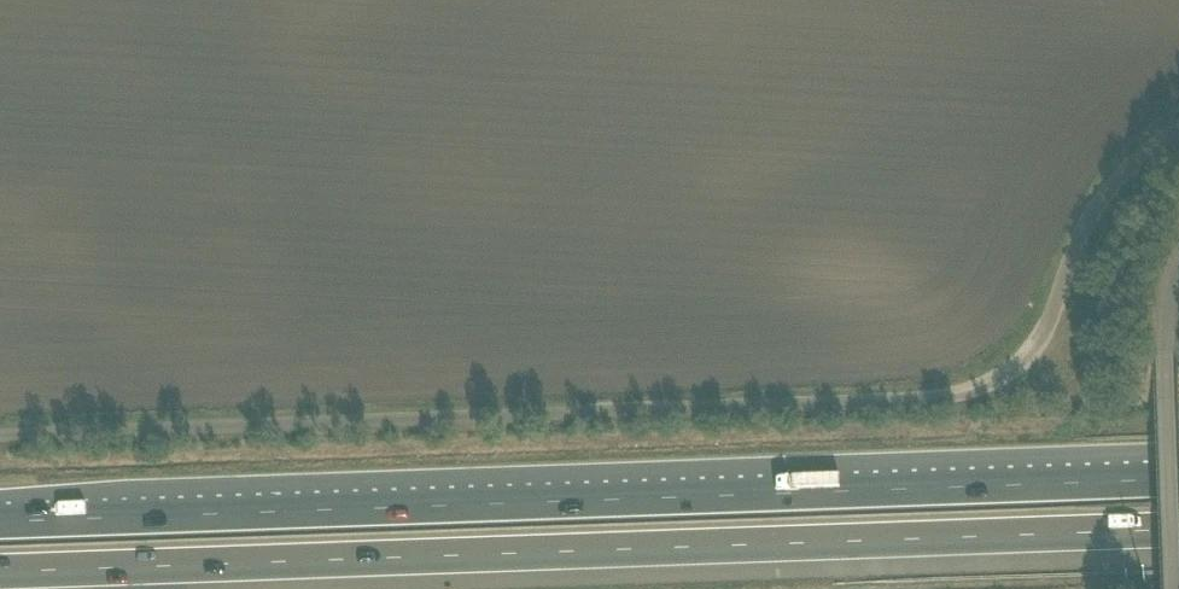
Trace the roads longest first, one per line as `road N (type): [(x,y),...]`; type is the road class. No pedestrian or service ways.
road 1 (unclassified): [(1178,132),(1103,209),(1034,338),(991,382),(941,402),(0,438)]
road 2 (motorway): [(0,575),(1178,530)]
road 3 (motorway): [(1178,480),(0,523)]
road 4 (unclassified): [(1174,588),(1165,294),(1178,259)]

